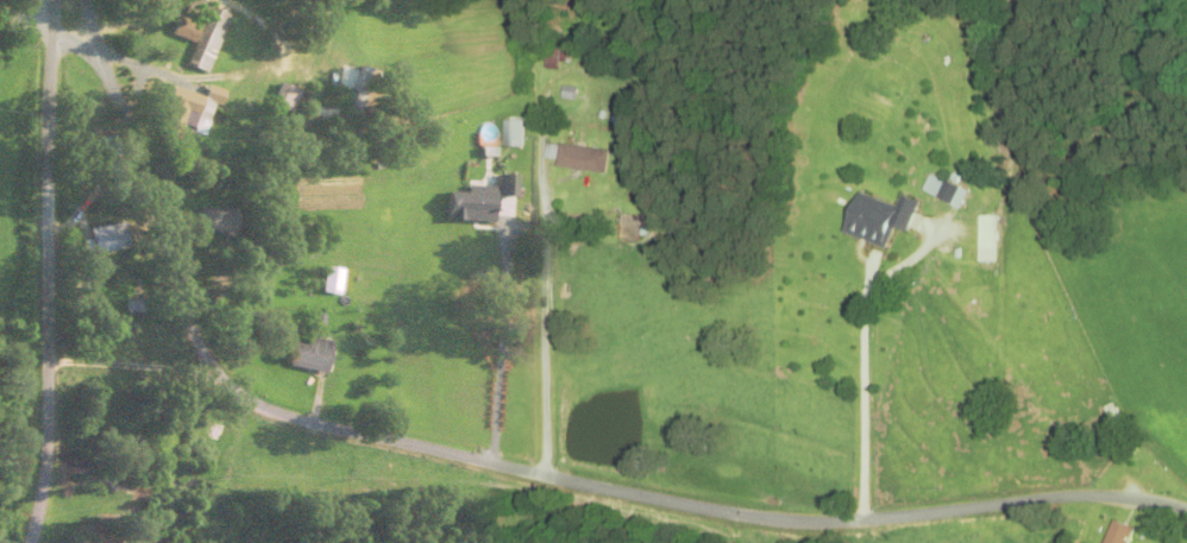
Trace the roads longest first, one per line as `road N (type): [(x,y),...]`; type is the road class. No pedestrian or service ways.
road 1 (residential): [(850,542),(310,421),(241,394),(194,327),(167,222),(112,82),(86,52),(0,13)]
road 2 (residential): [(30,542),(46,441),(55,0)]
road 3 (residential): [(1186,538),(1133,532),(1034,542)]

